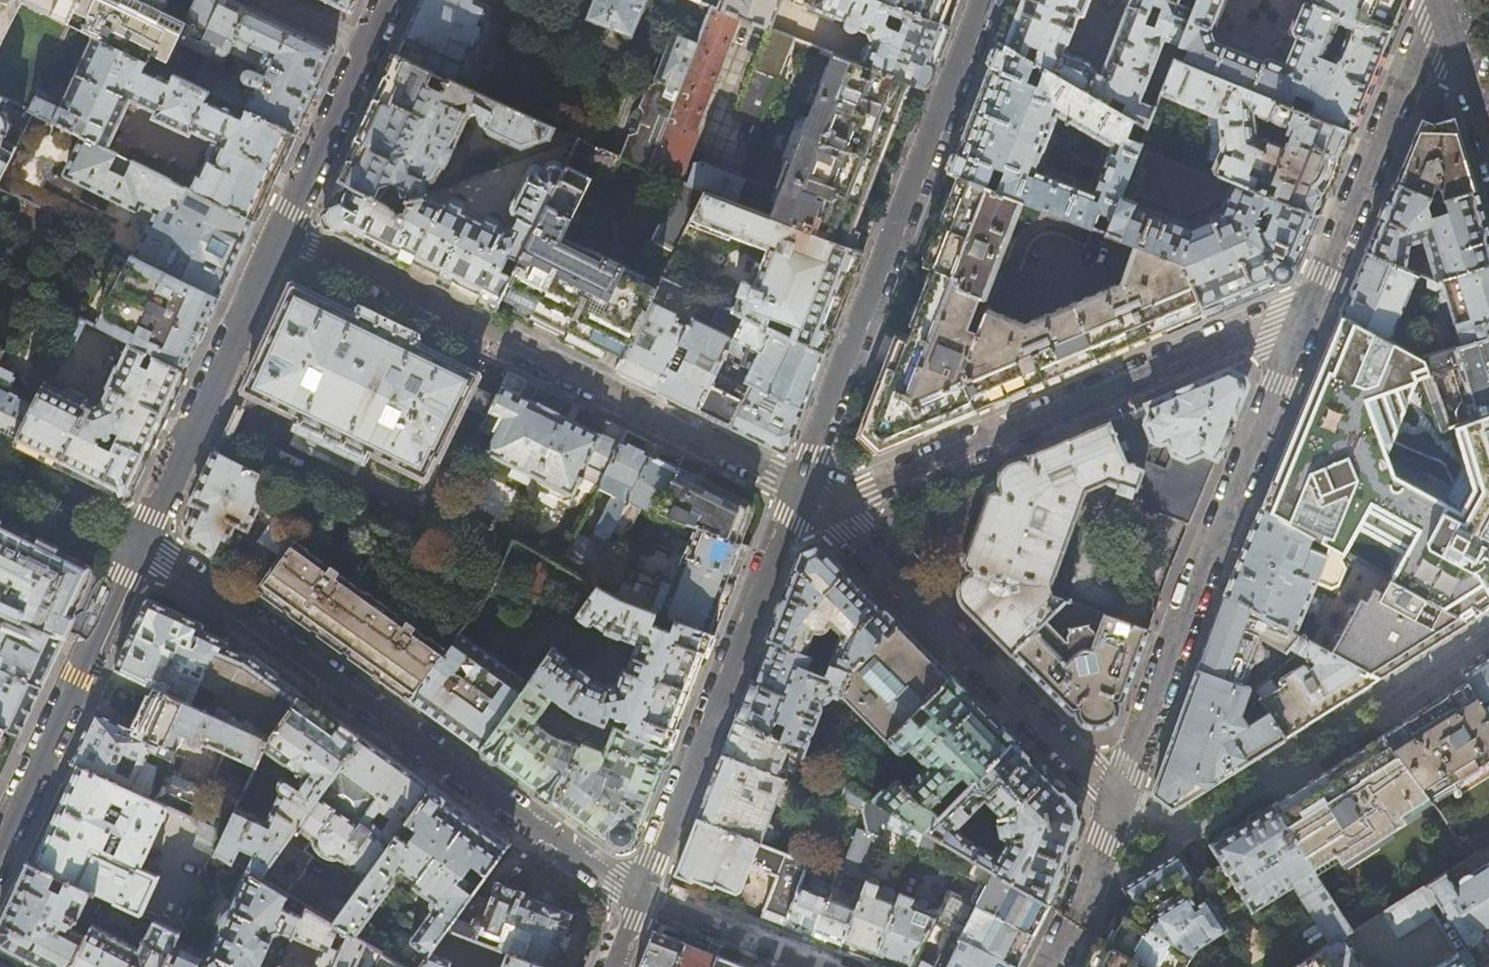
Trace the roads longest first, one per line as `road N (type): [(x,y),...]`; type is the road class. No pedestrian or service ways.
road 1 (residential): [(136,544),(640,894)]
road 2 (residential): [(800,493),(280,233)]
road 3 (residential): [(800,493),(984,0)]
road 4 (residential): [(825,504),(1304,317)]
road 5 (residential): [(1304,317),(1118,796)]
road 6 (residential): [(640,894),(800,493)]
road 7 (residential): [(1118,796),(825,504)]
road 8 (residential): [(1444,1),(1304,317)]
road 9 (residential): [(280,233),(136,544)]
road 10 (residential): [(136,544),(0,854)]
road 11 (residential): [(387,0),(280,233)]
road 12 (residential): [(640,894),(833,966)]
road 13 (residential): [(1047,966),(1083,897),(1118,796)]
road 14 (residential): [(1444,1),(1488,150)]
road 15 (residential): [(136,544),(0,477)]

